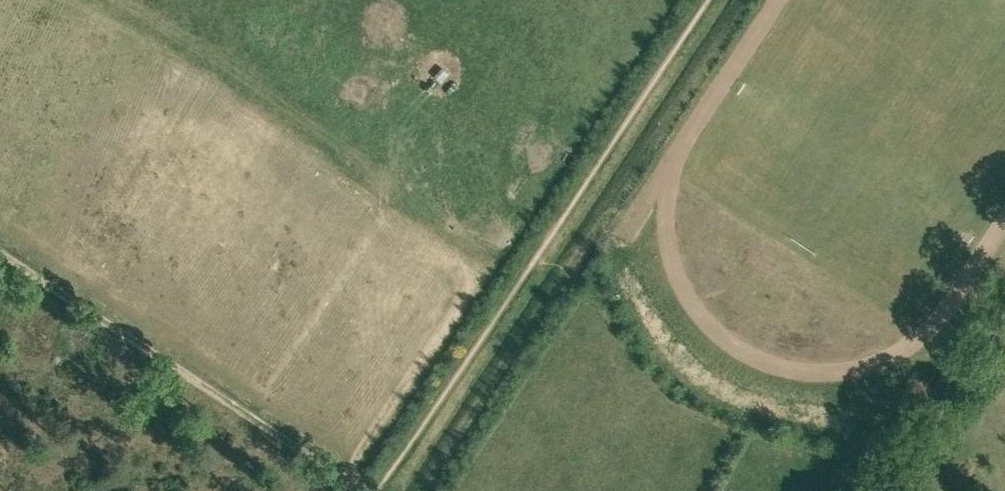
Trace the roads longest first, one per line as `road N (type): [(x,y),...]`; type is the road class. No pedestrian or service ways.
road 1 (track): [(376,490),(706,0)]
road 2 (track): [(0,257),(371,490)]

